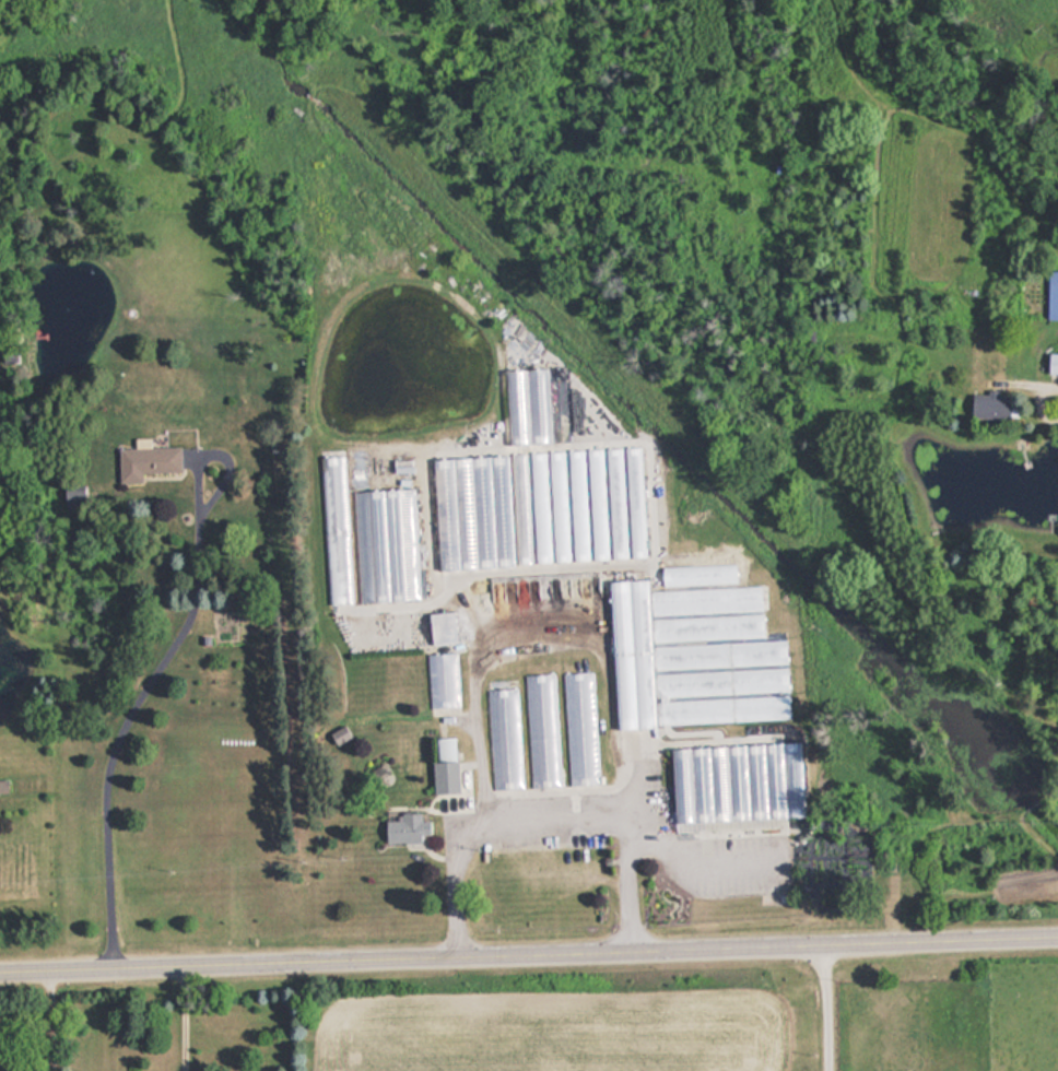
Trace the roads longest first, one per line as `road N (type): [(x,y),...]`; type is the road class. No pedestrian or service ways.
road 1 (tertiary): [(0,971),(1057,930)]

